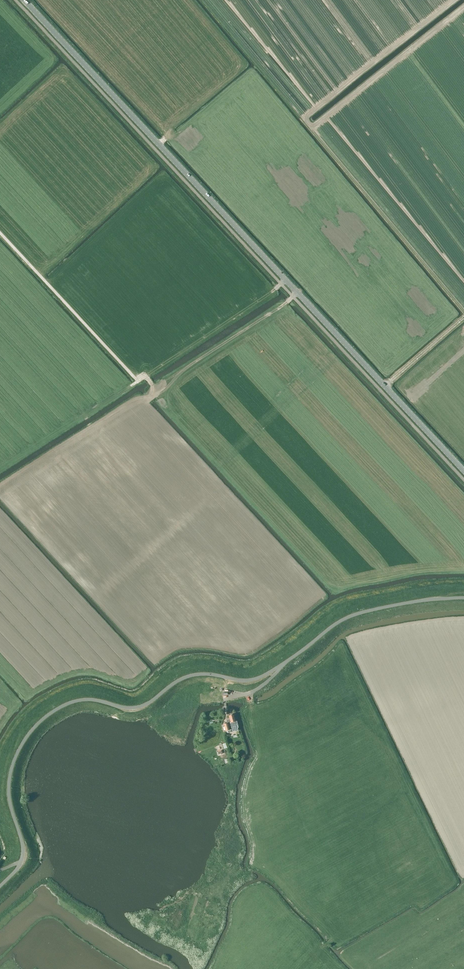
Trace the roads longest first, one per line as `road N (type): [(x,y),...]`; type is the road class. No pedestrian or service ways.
road 1 (tertiary): [(463,471),(24,0)]
road 2 (unclassified): [(0,884),(23,854),(10,804),(14,761),(33,729),(63,705),(86,700),(134,708),(200,674),(253,679),(346,618),(463,598)]

